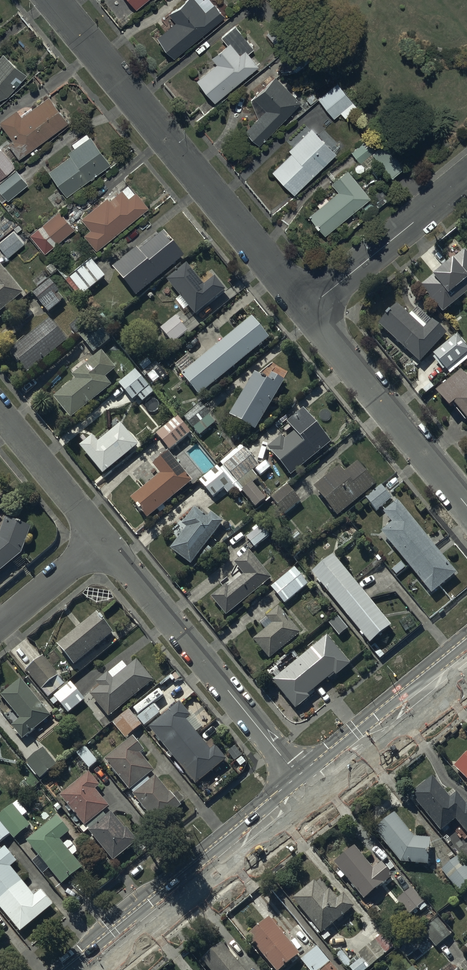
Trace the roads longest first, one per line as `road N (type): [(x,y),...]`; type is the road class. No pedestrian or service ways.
road 1 (residential): [(53,0),(309,308)]
road 2 (residential): [(104,541),(310,790)]
road 3 (primary): [(90,969),(310,790)]
road 4 (residential): [(309,308),(466,504)]
road 5 (residential): [(466,177),(309,308)]
road 6 (primary): [(310,790),(466,661)]
road 7 (residential): [(0,413),(104,541)]
road 8 (residential): [(104,541),(0,626)]

